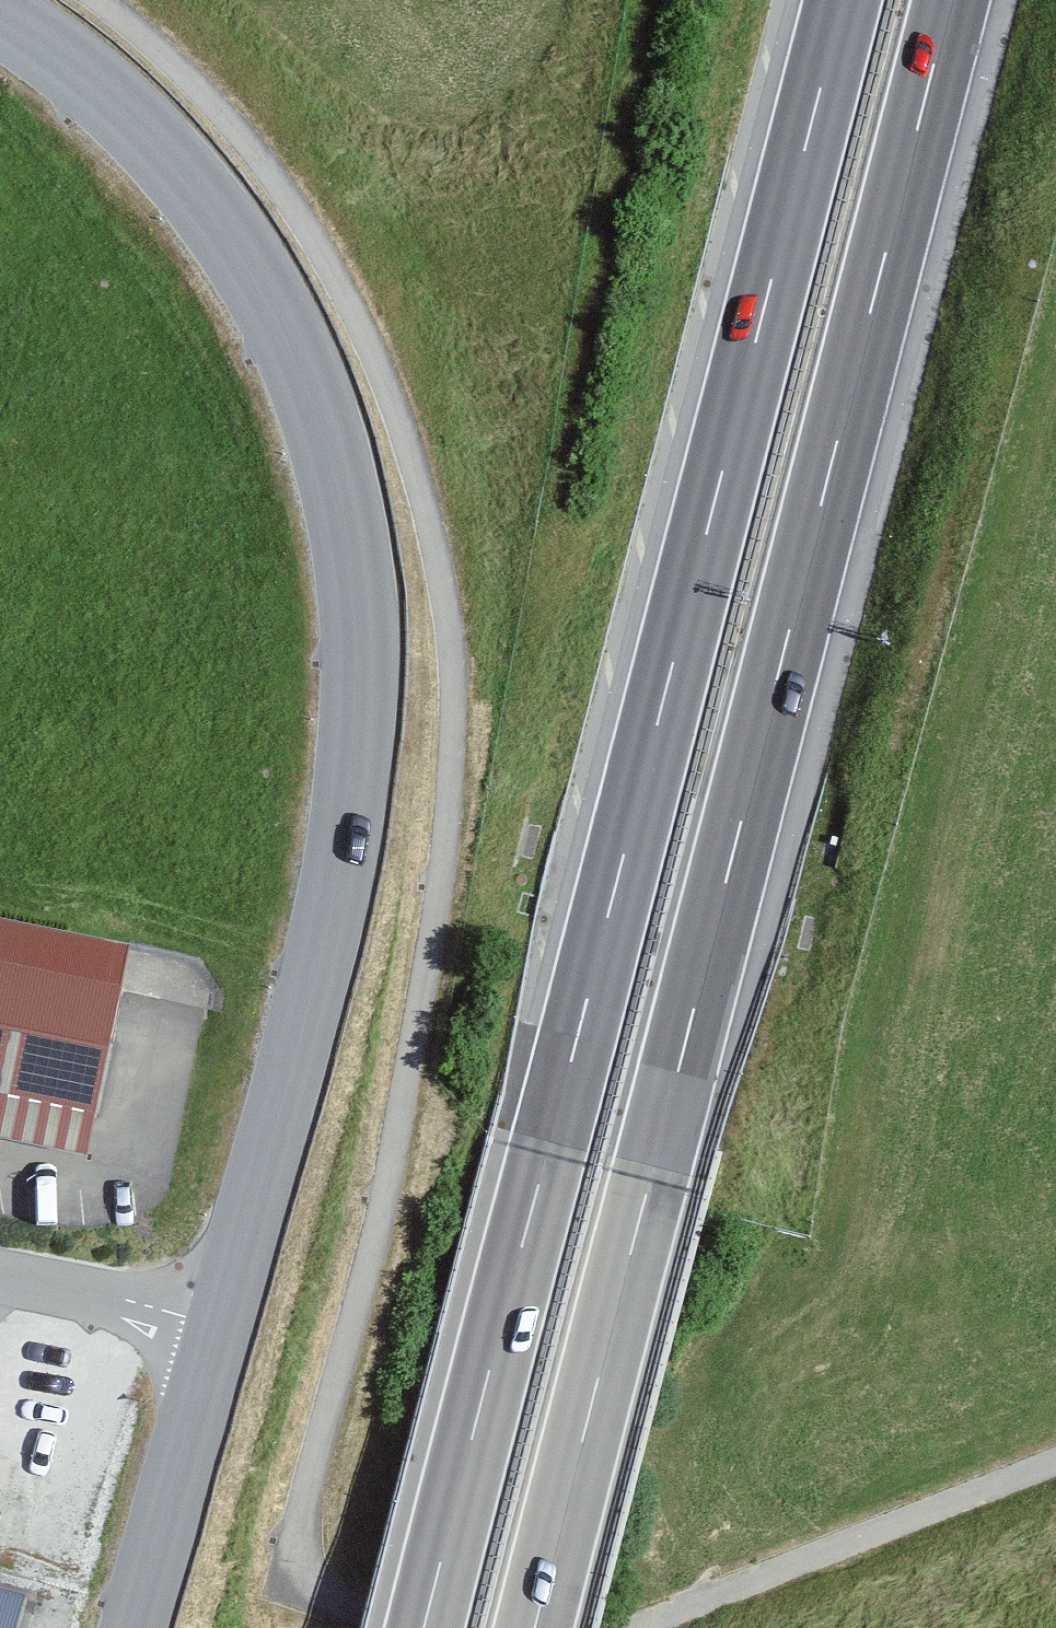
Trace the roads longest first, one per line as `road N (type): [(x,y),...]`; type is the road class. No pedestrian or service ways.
road 1 (track): [(552,1627),(357,1600),(335,1590),(318,1568),(310,1495),(422,980),(447,793),(451,647),(402,432),(359,329),(298,218),(228,124),(100,0)]
road 2 (tertiary): [(131,1627),(282,1105),(350,817),(363,702),(364,591),(332,443),(274,298),(186,167),(62,50),(0,12)]
road 3 (motorway): [(539,1627),(959,0)]
road 4 (motorway): [(841,0),(425,1627)]
road 5 (track): [(1055,1458),(620,1627)]

